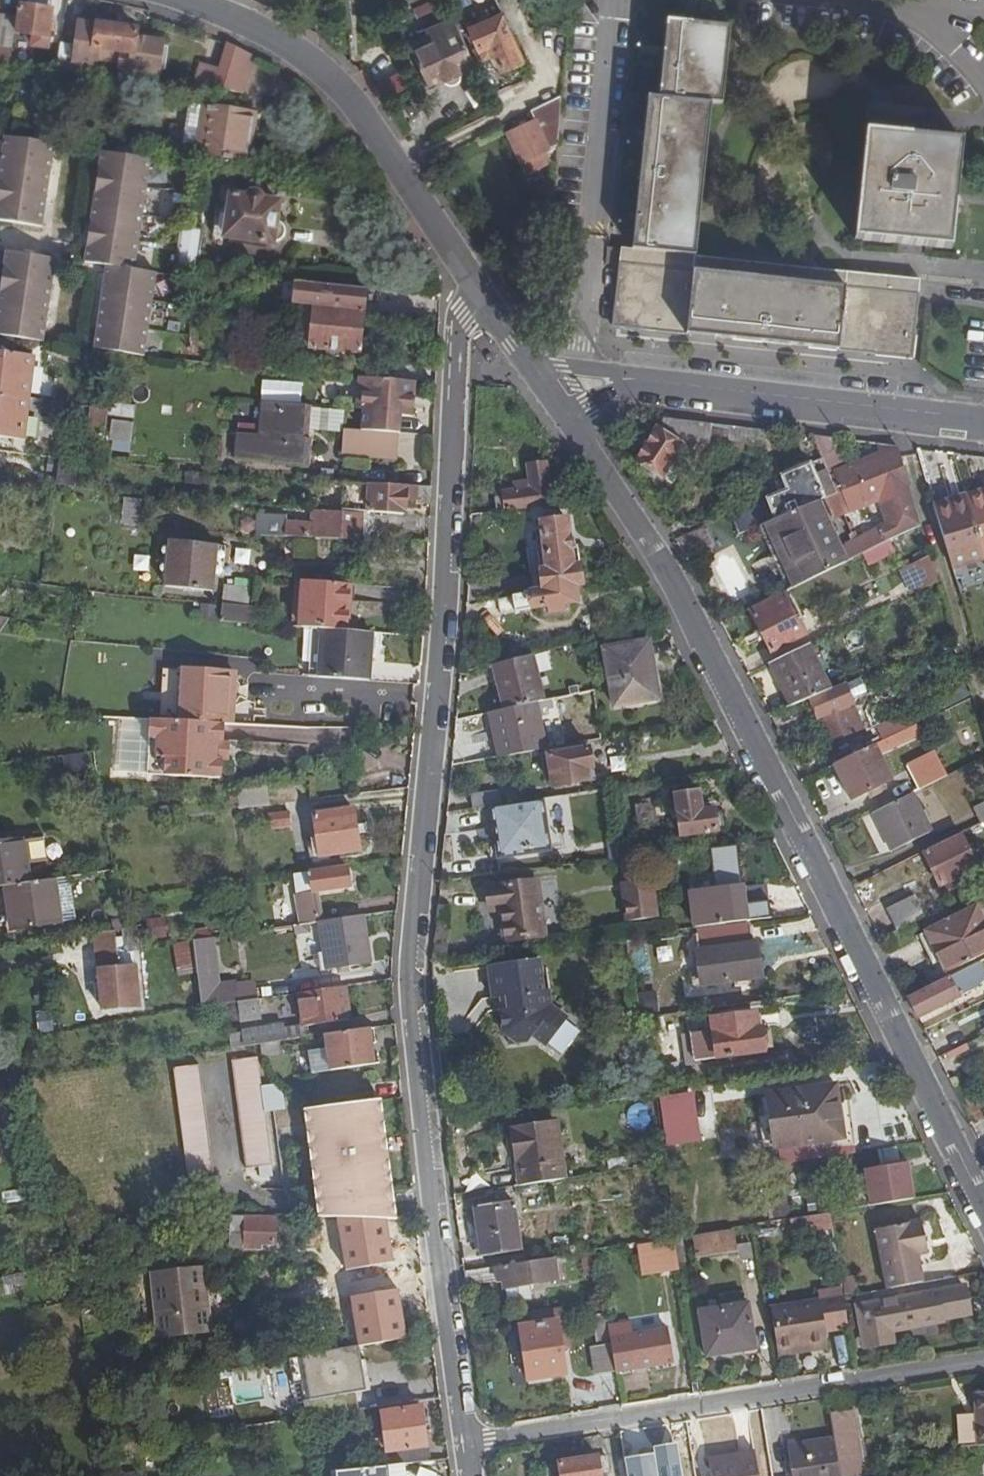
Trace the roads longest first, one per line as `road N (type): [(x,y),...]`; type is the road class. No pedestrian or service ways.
road 1 (residential): [(464,1443),(409,973),(443,594),(454,342),(481,296)]
road 2 (tertiary): [(550,392),(699,632),(983,1202)]
road 3 (residential): [(464,1443),(983,1360)]
road 4 (residential): [(550,392),(580,382),(983,429)]
road 5 (tertiary): [(181,0),(268,34),(347,94),(481,296)]

